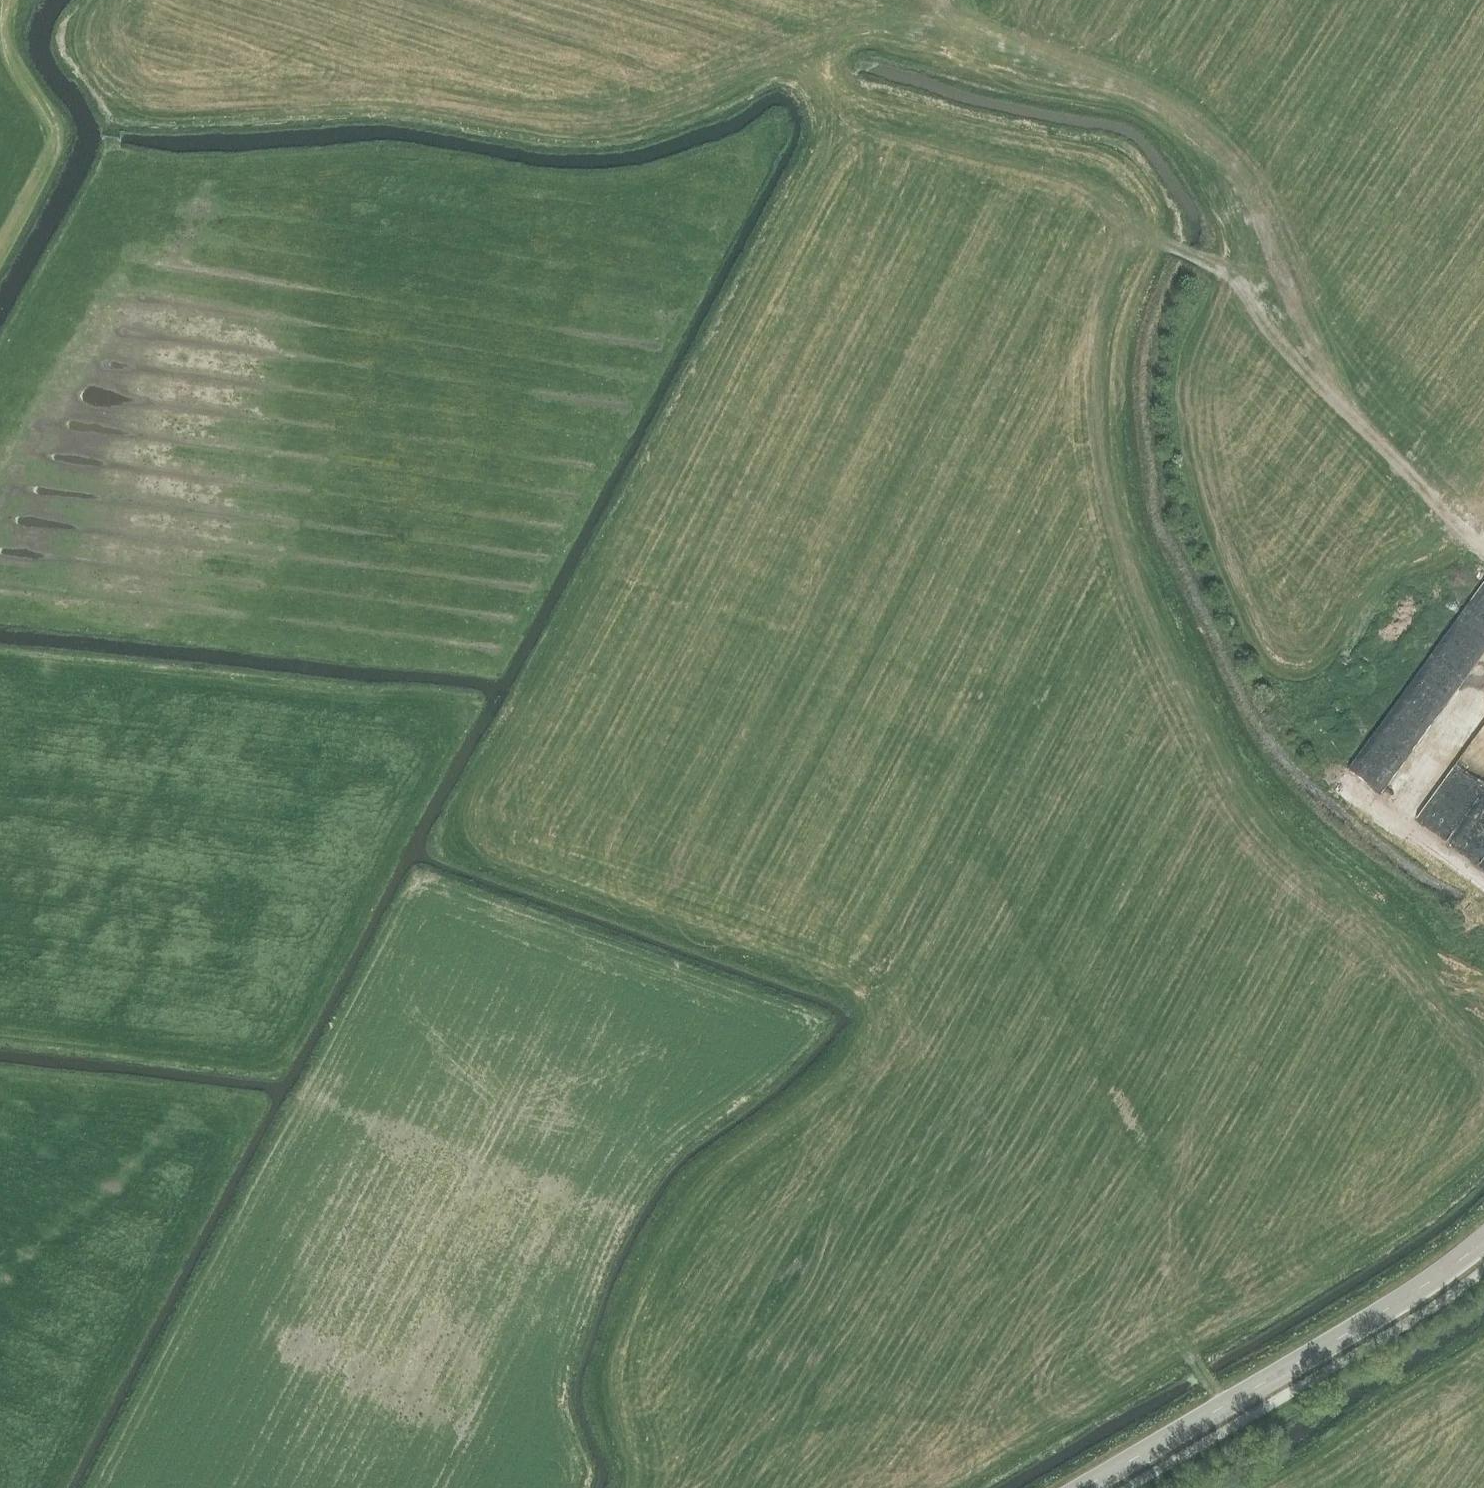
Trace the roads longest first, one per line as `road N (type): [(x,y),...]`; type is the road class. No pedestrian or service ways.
road 1 (secondary): [(1483,1243),(1391,1308),(1085,1487)]

